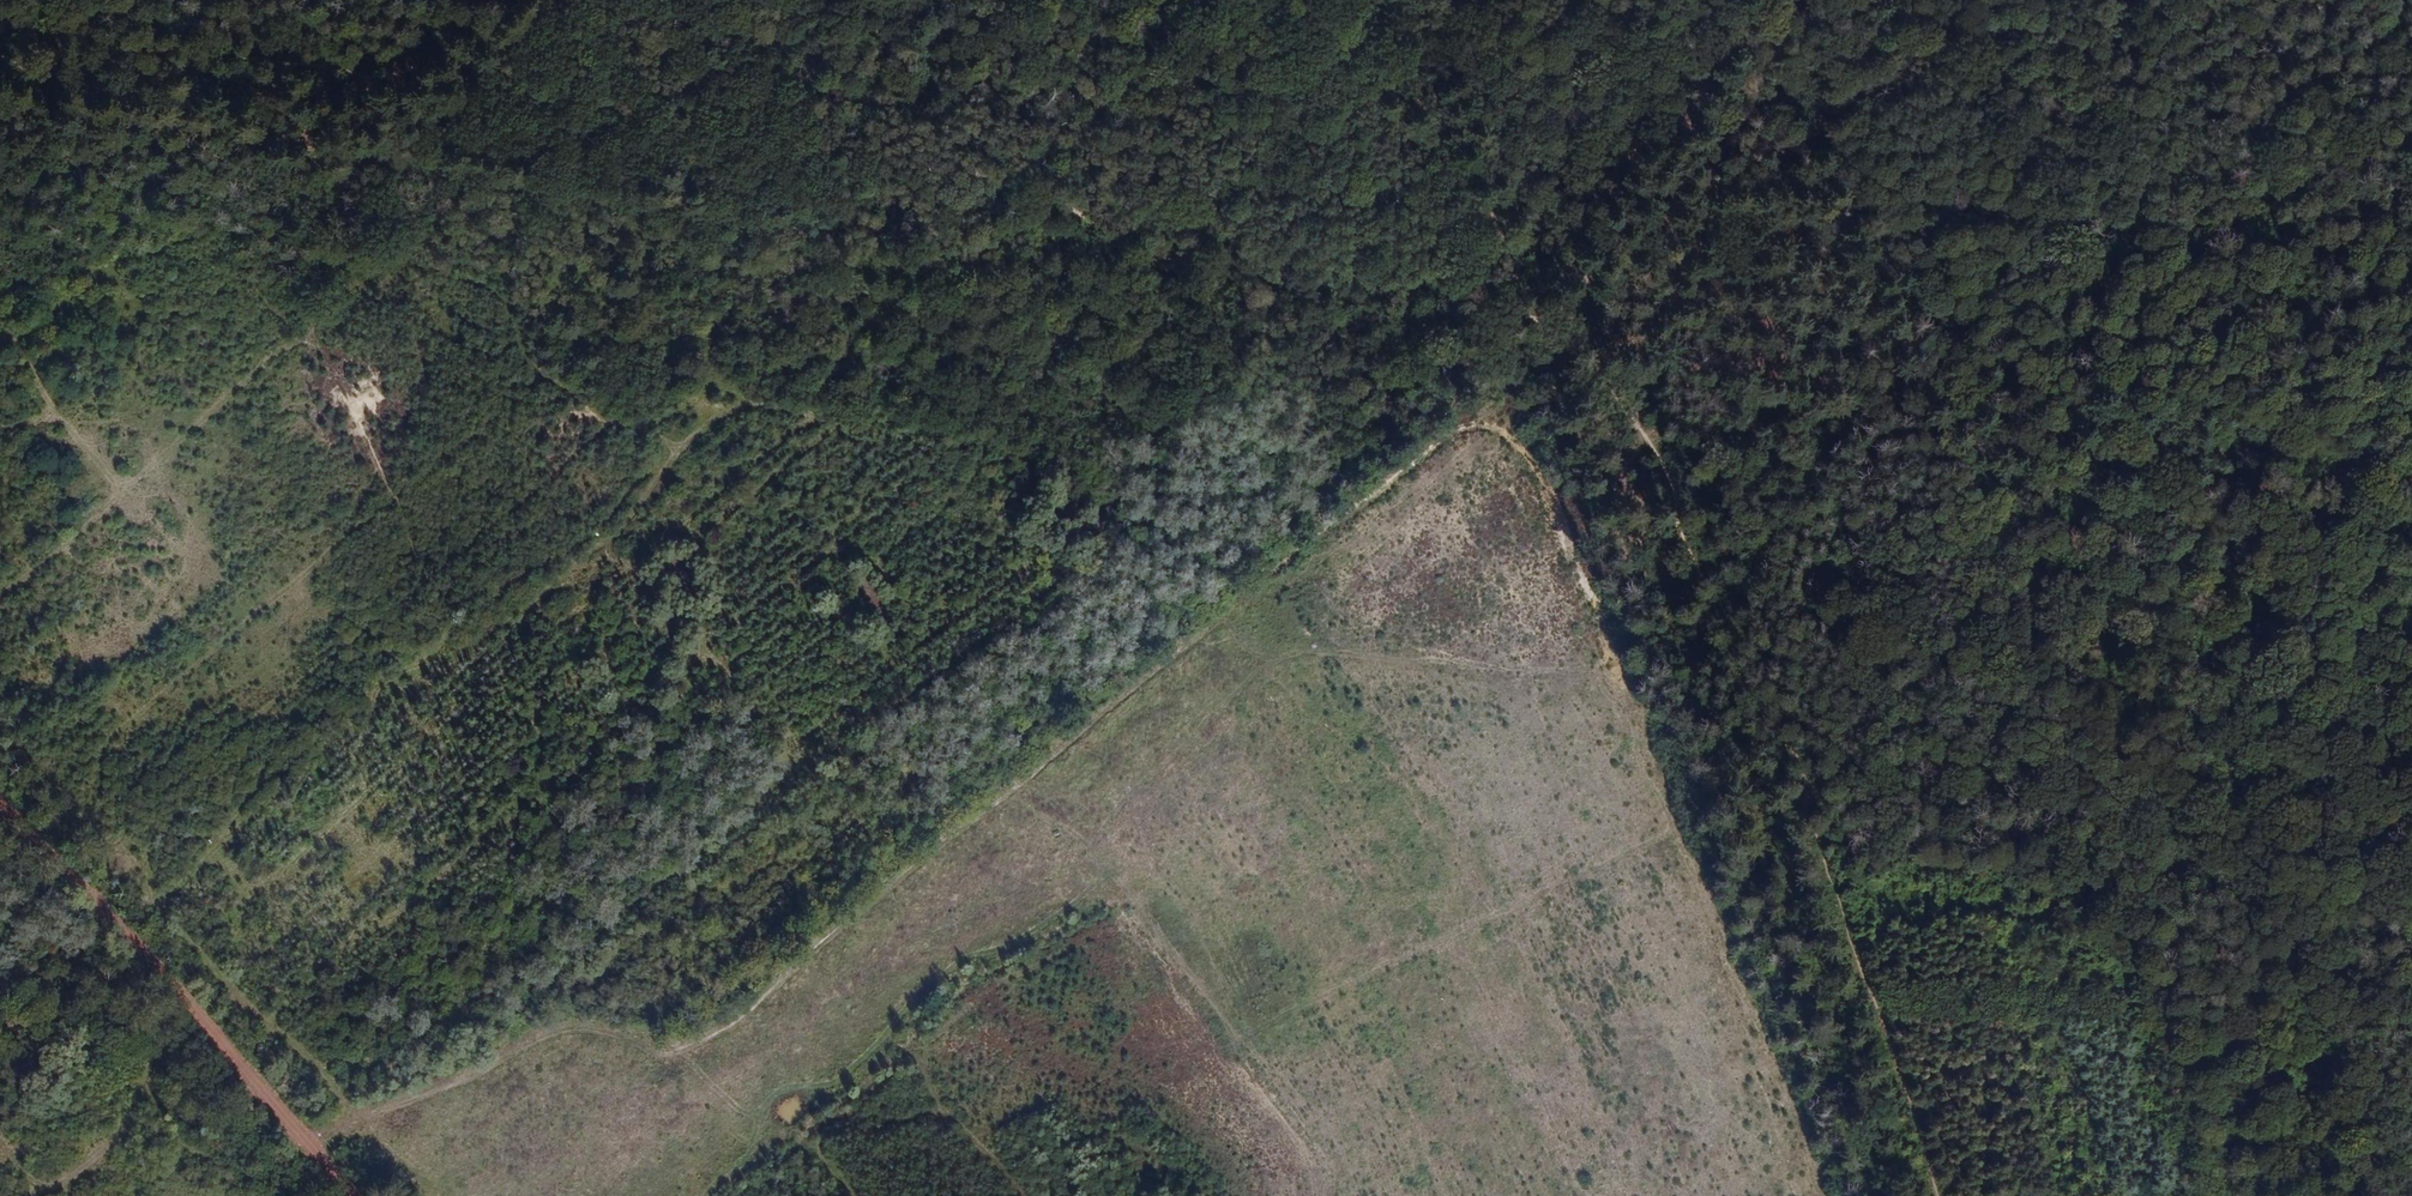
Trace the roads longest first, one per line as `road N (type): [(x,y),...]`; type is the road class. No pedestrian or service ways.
road 1 (track): [(0,784),(357,1195)]
road 2 (track): [(1547,353),(1749,0)]
road 3 (track): [(1547,353),(1418,0)]
road 4 (track): [(377,162),(523,0)]

